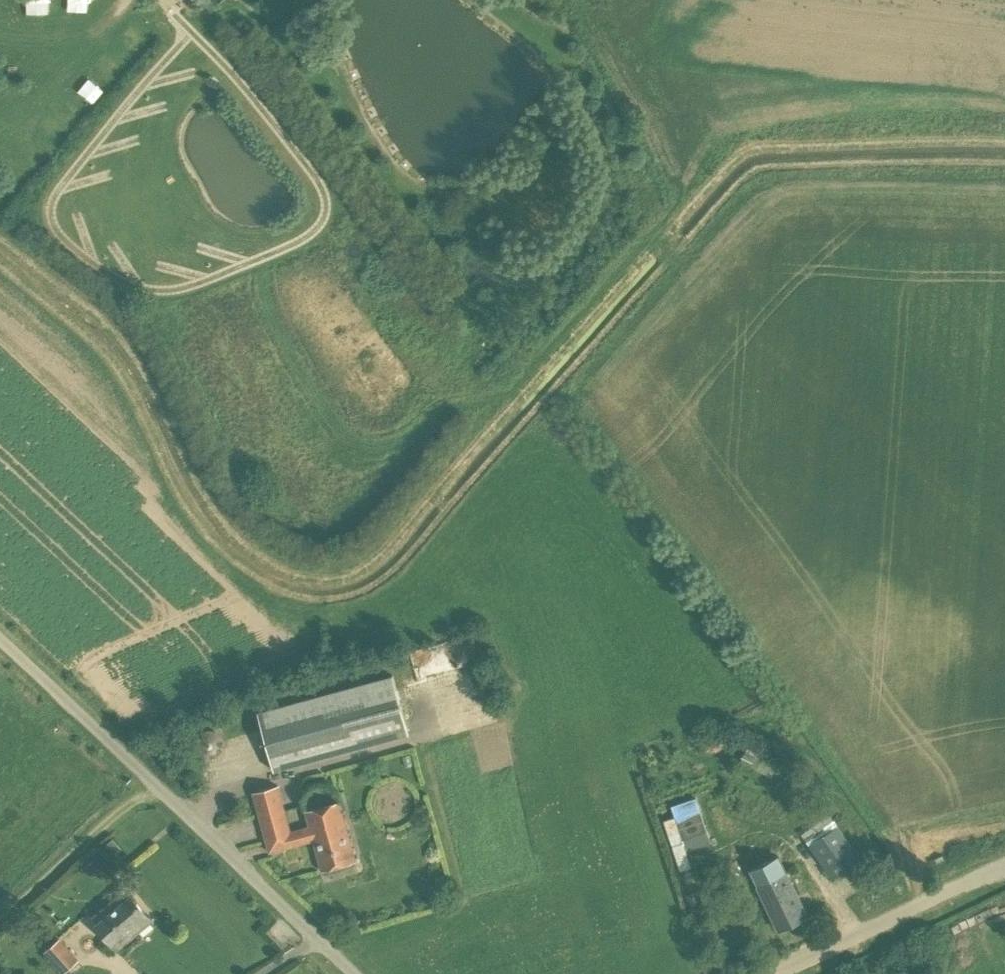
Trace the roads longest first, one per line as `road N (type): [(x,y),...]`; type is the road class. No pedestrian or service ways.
road 1 (unclassified): [(351,973),(0,643)]
road 2 (unclassified): [(779,973),(1004,868)]

